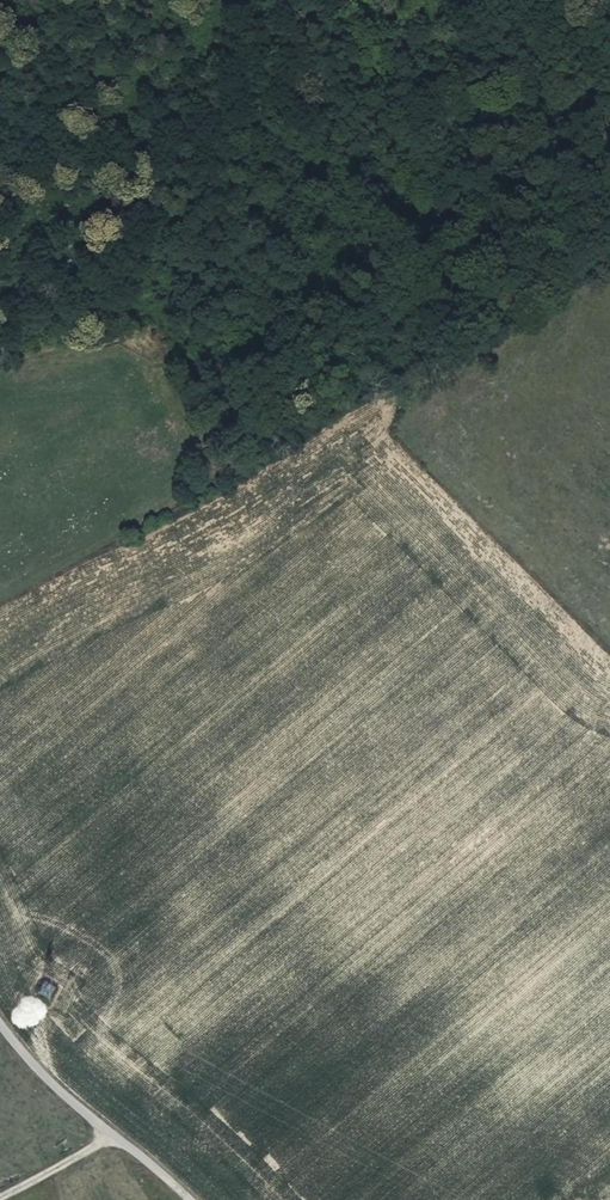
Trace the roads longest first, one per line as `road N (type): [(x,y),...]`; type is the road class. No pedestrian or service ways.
road 1 (unclassified): [(193,1199),(21,1054),(0,1025)]
road 2 (track): [(119,1135),(0,1194)]

